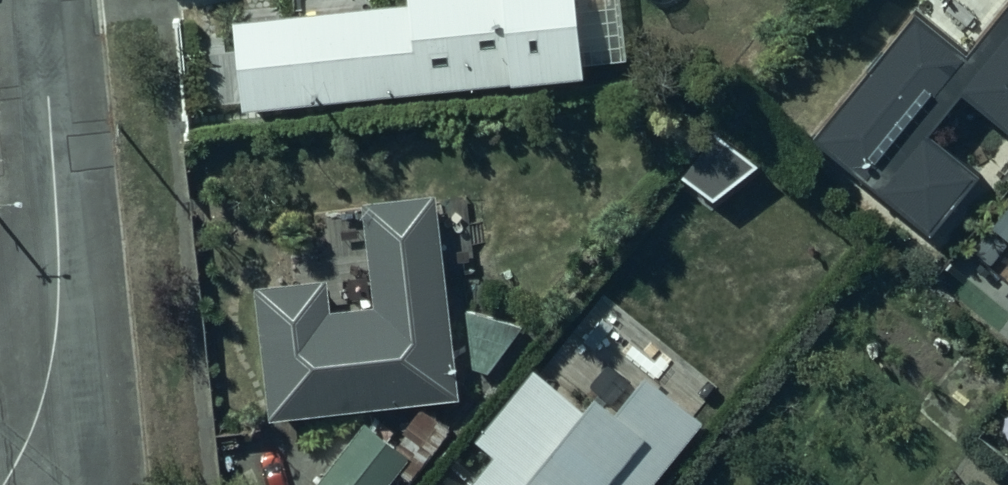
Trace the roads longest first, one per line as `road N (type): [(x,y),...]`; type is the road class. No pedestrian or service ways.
road 1 (residential): [(38,0),(58,302),(43,405),(4,484)]

